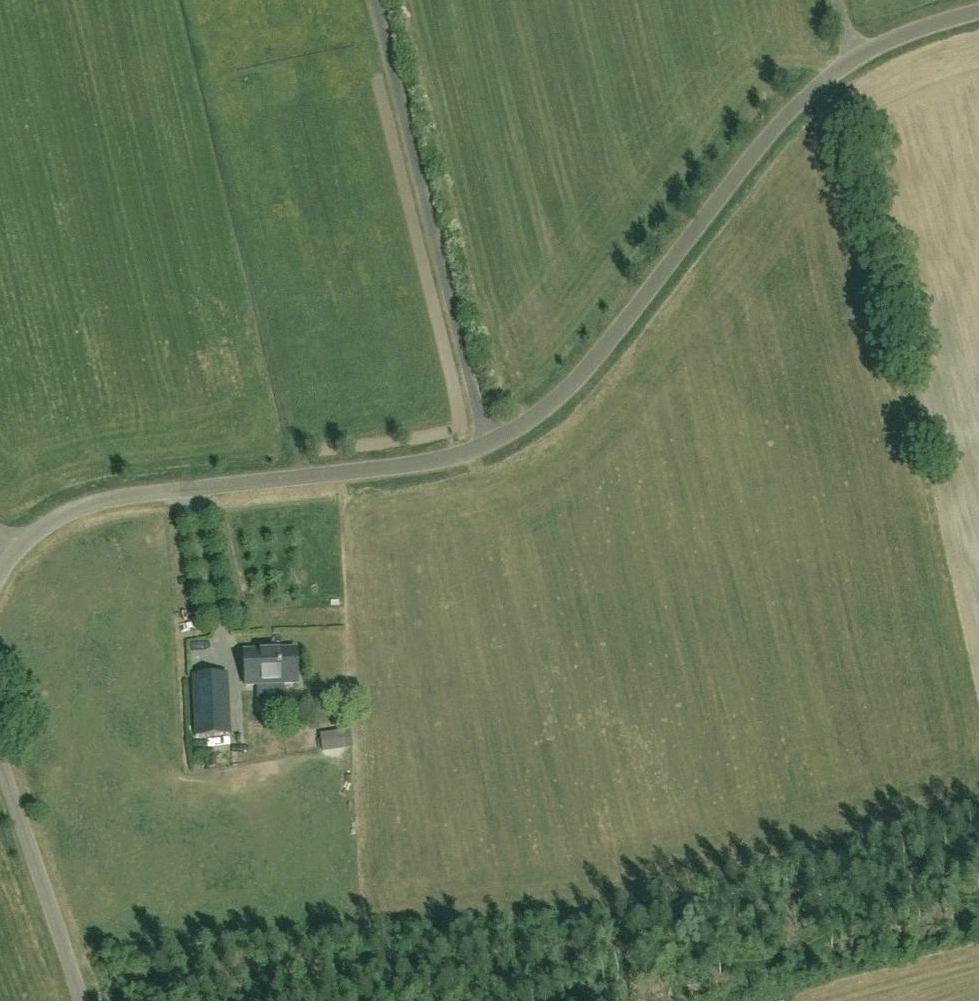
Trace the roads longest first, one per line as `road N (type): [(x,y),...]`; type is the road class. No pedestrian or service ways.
road 1 (unclassified): [(0,573),(43,526),(95,502),(420,463),(504,435),(584,372),(796,104),(883,43),(978,11)]
road 2 (unclassified): [(83,1000),(0,761)]

